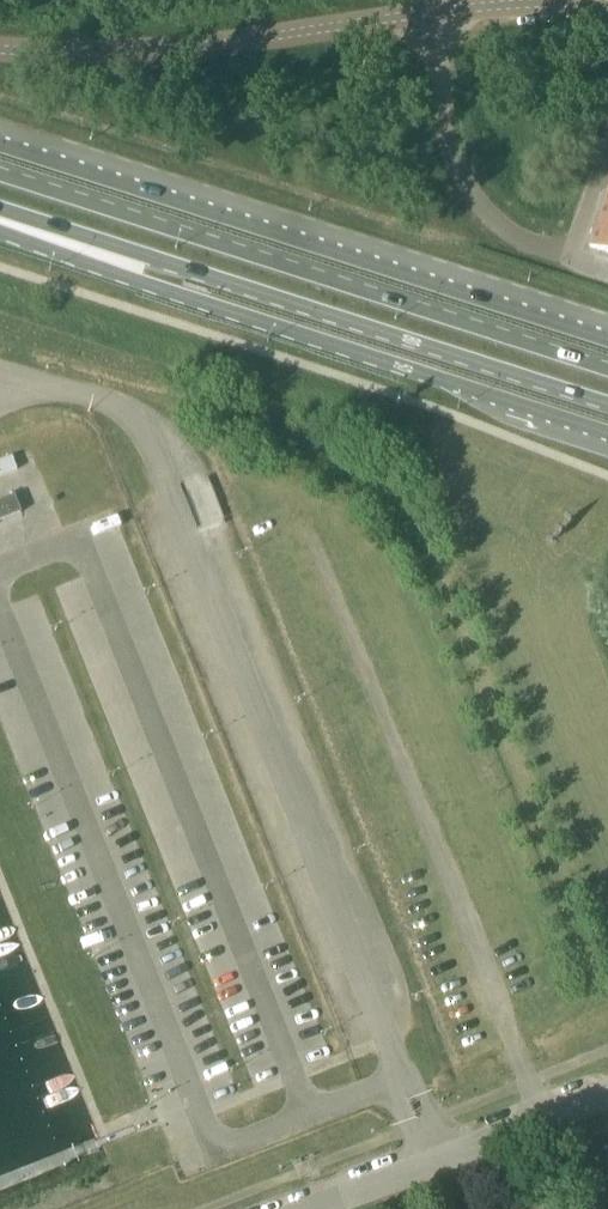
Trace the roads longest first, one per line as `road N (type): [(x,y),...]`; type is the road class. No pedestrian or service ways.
road 1 (secondary): [(0,229),(144,286),(607,435)]
road 2 (primary): [(607,367),(0,173)]
road 3 (secondary): [(607,333),(0,143)]
road 4 (primary): [(0,215),(607,404)]
road 5 (unclassified): [(607,3),(493,3),(64,54),(0,48)]
road 6 (unclassified): [(307,1208),(607,1094)]

